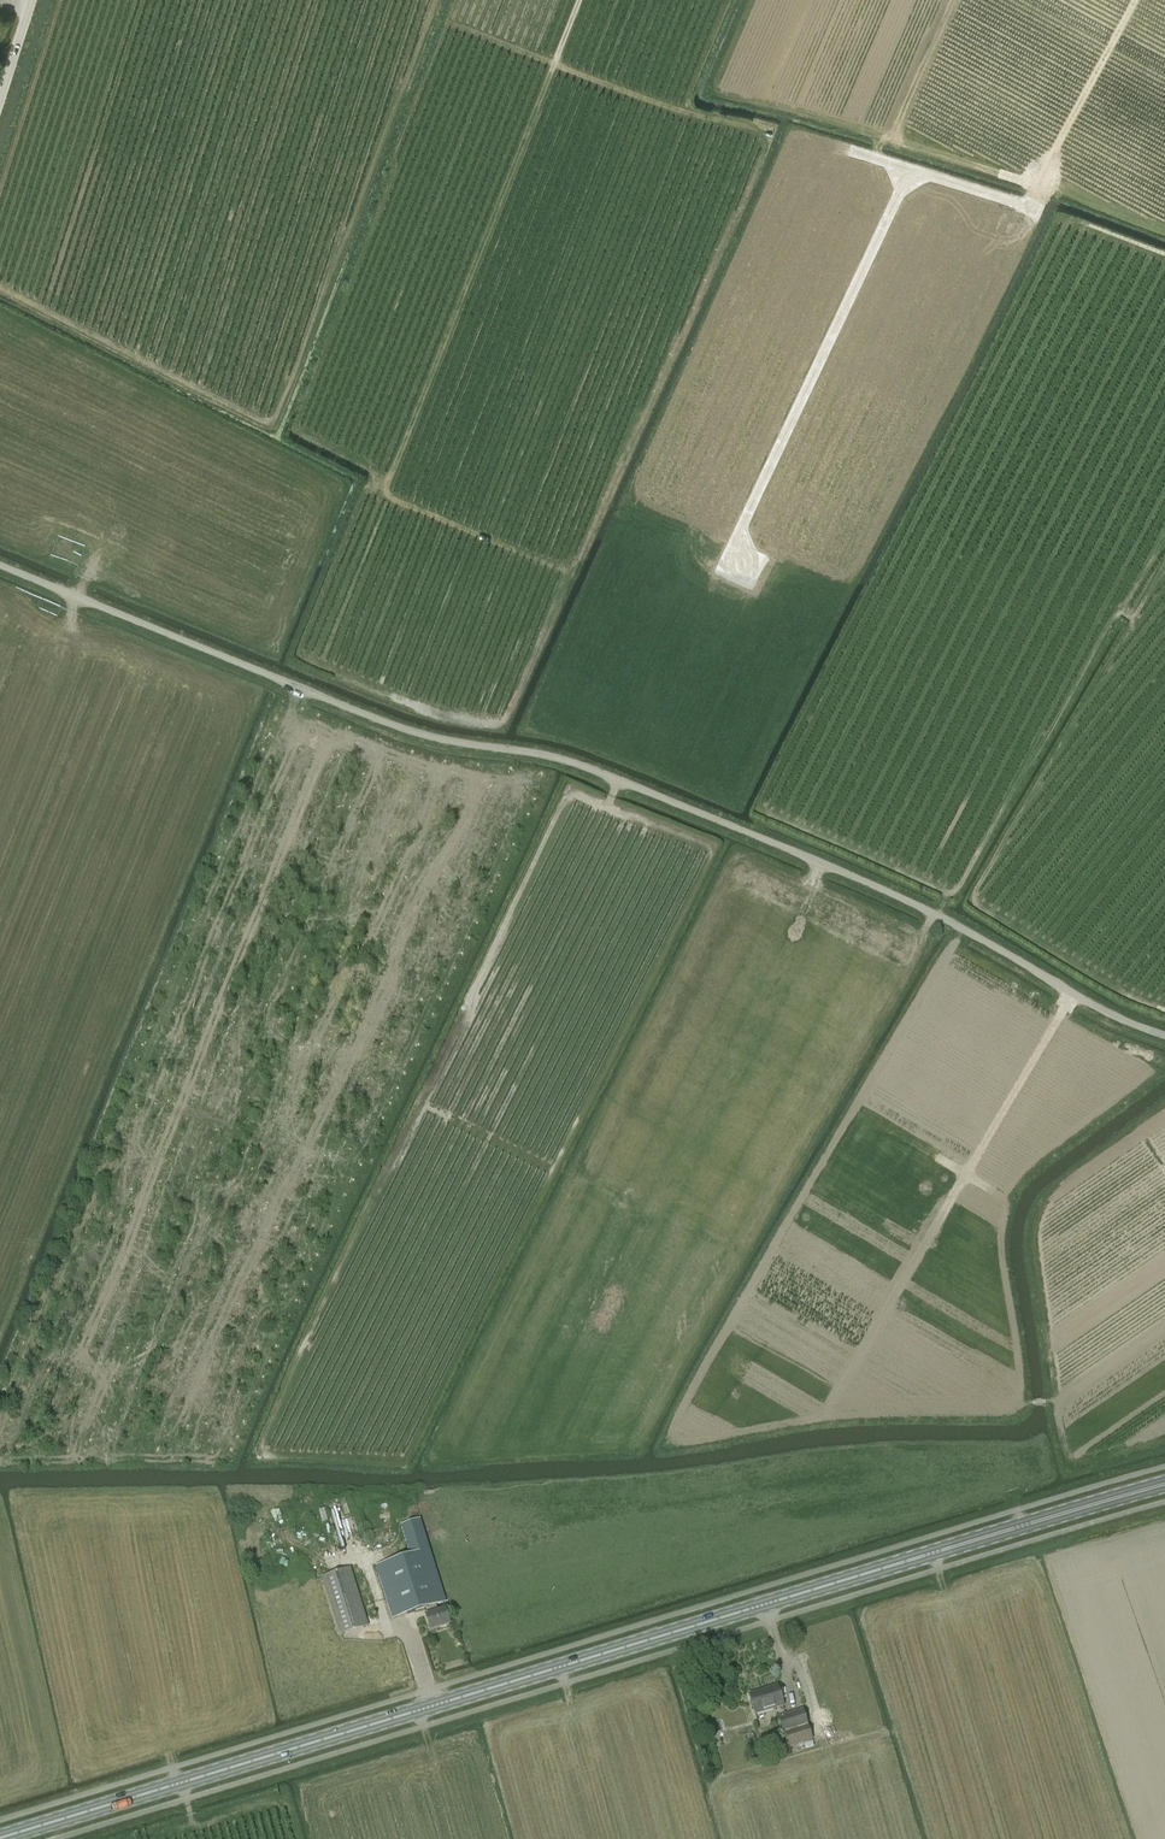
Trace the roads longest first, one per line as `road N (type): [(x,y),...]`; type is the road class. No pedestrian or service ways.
road 1 (unclassified): [(1164,1036),(1118,1018),(907,902),(621,781),(399,728),(0,564)]
road 2 (primary): [(0,1838),(1164,1484)]

